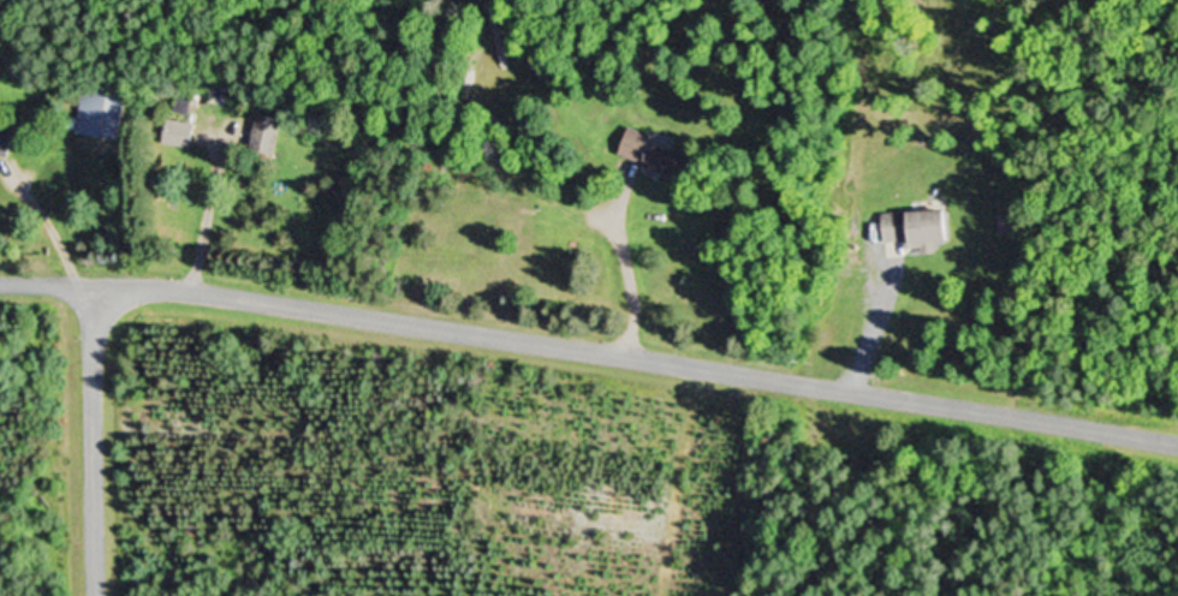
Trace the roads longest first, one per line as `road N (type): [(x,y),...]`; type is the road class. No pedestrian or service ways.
road 1 (residential): [(1177,442),(190,288),(0,284)]
road 2 (residential): [(93,285),(95,595)]

